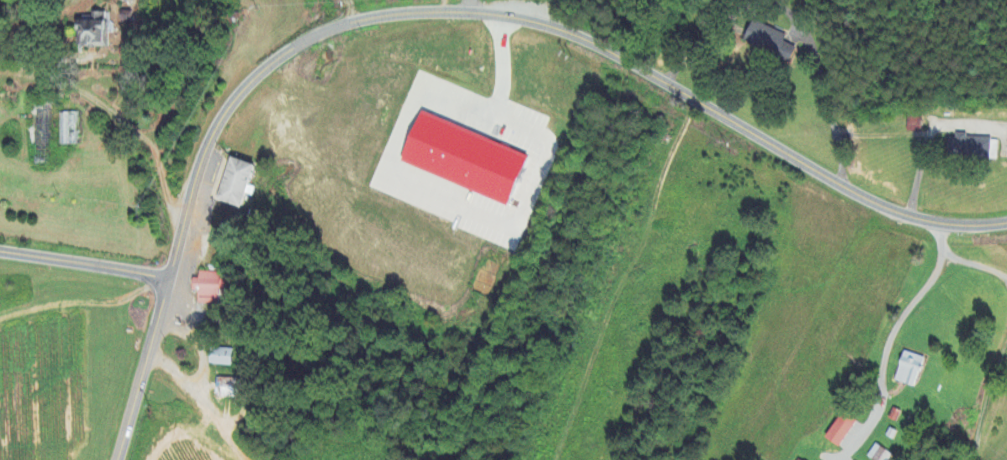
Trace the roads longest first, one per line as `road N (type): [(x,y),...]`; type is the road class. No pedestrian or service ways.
road 1 (residential): [(117,459),(193,187),(226,106),(293,46),(344,23),(440,10),(570,33),(683,90),(803,172),(874,205),(936,223),(1006,229)]
road 2 (residential): [(0,251),(168,277)]

